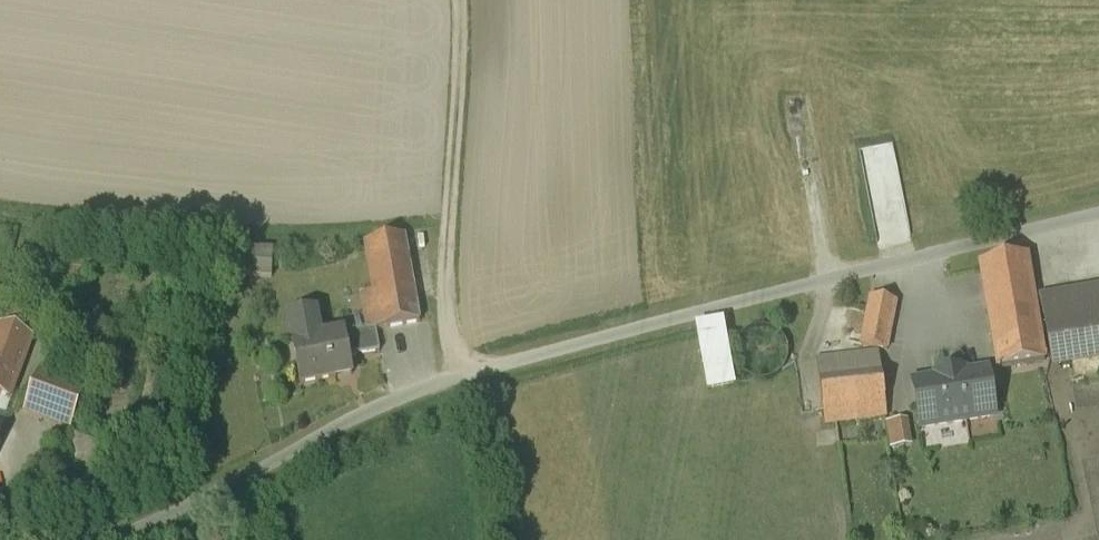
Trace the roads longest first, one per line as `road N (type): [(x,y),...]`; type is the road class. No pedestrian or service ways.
road 1 (unclassified): [(1098,204),(453,378),(101,539)]
road 2 (track): [(453,378),(449,292),(460,0)]

